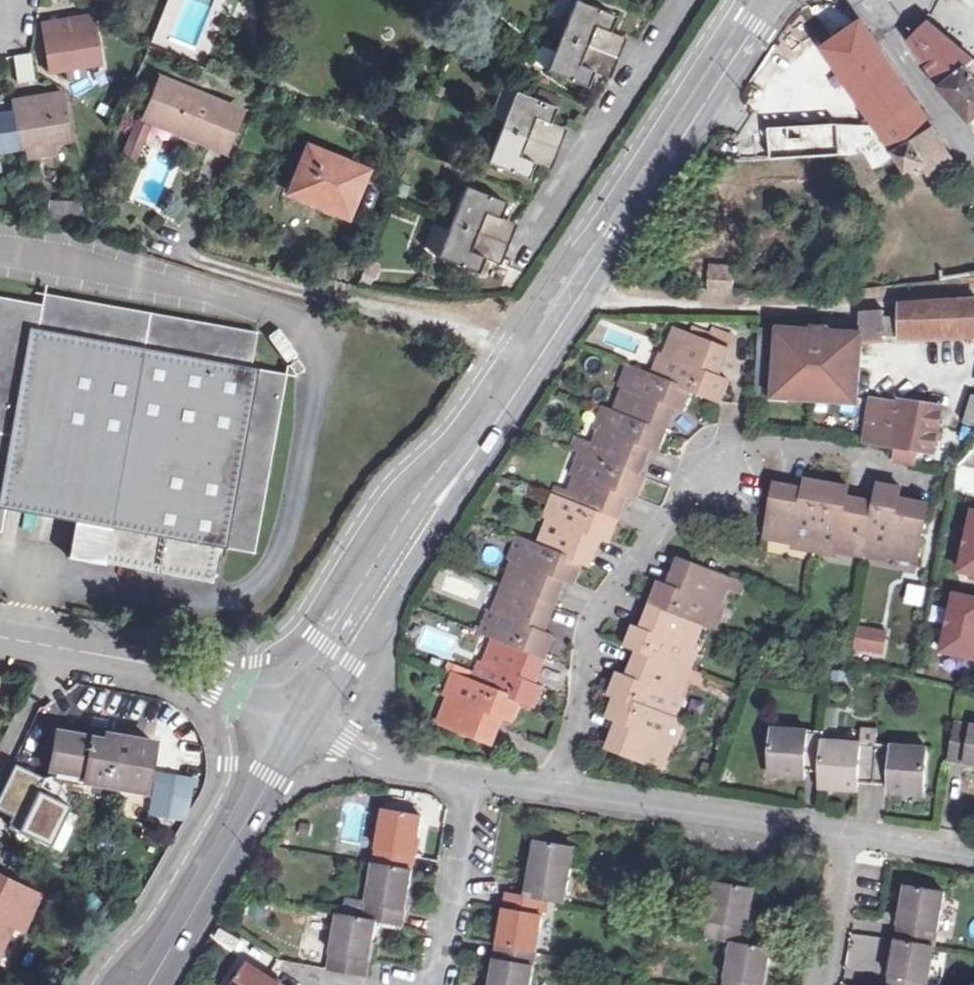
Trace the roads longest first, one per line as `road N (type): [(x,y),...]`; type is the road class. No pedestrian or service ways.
road 1 (secondary): [(541,360),(441,469),(282,719)]
road 2 (secondary): [(313,733),(541,360)]
road 3 (secondary): [(541,360),(773,0)]
road 4 (residential): [(721,461),(589,622),(583,702),(554,794)]
road 5 (secondary): [(282,719),(256,783),(137,984)]
road 6 (residential): [(554,794),(849,840)]
road 7 (unclassified): [(282,719),(207,680),(0,645)]
road 8 (secondary): [(161,984),(313,733)]
road 9 (residential): [(686,0),(538,234)]
road 10 (residential): [(474,781),(442,970),(431,984)]
road 11 (residential): [(862,0),(973,163)]
road 12 (residential): [(313,733),(350,752),(474,781)]
road 13 (residential): [(849,840),(823,984)]
road 14 (residential): [(849,840),(973,861)]

